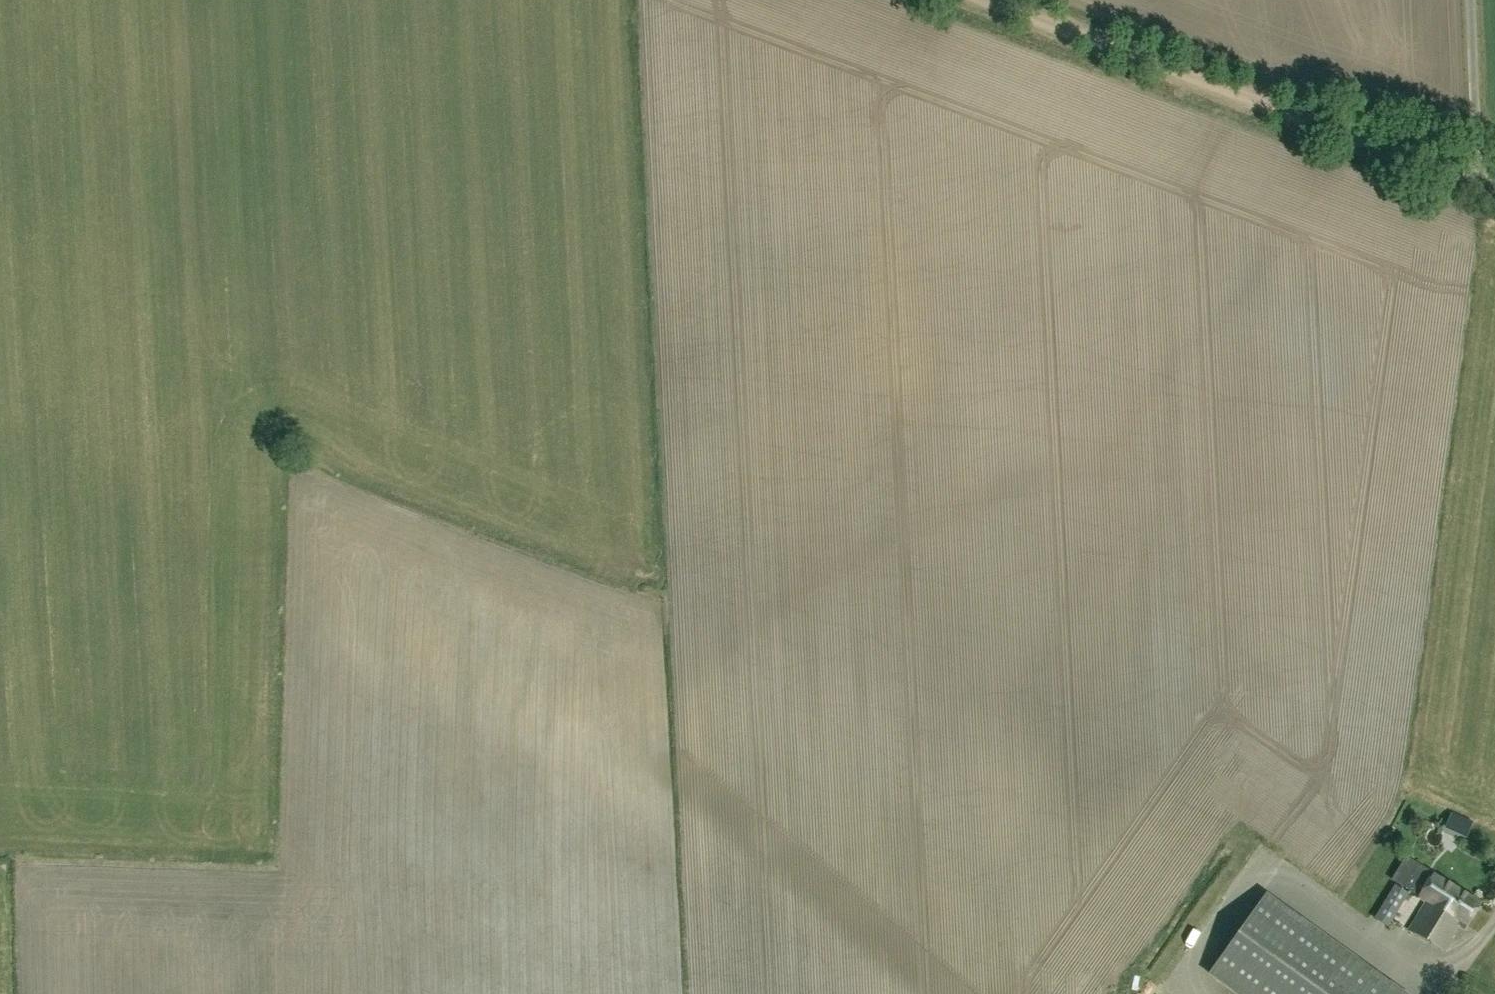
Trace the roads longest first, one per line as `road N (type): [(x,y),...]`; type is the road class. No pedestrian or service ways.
road 1 (track): [(1477,177),(998,0)]

